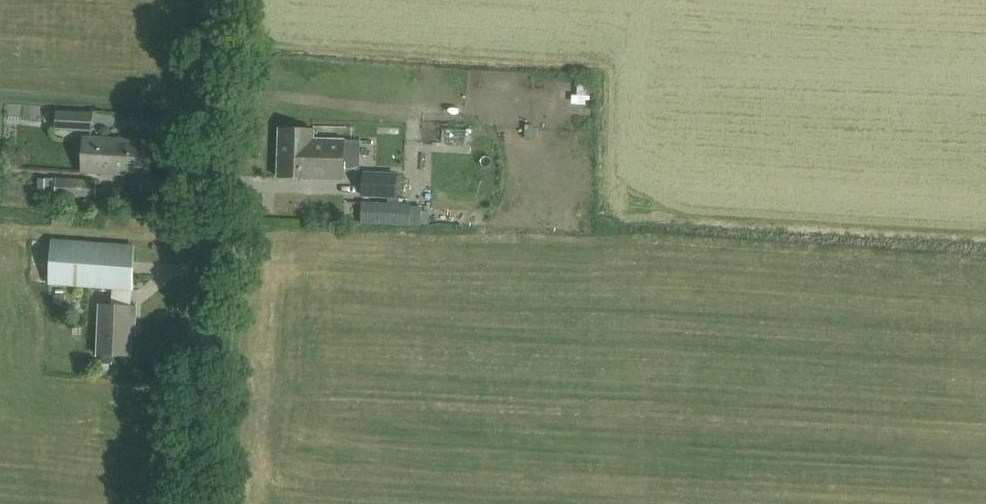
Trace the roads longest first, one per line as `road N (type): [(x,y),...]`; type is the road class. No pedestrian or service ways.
road 1 (unclassified): [(195,503),(216,0)]

